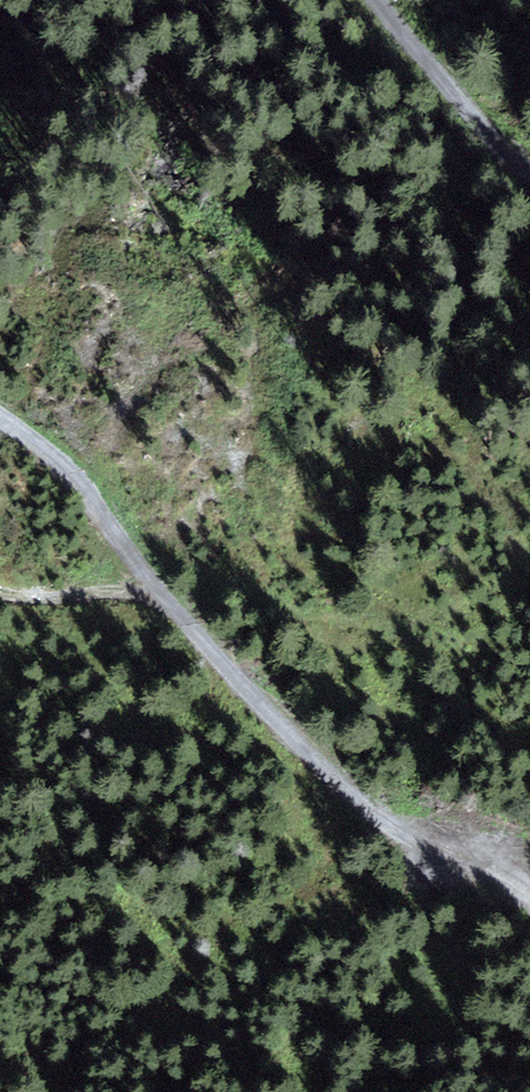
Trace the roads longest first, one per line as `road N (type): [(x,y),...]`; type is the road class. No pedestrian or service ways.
road 1 (track): [(529,894),(515,881),(408,836),(335,788),(192,631),(65,466),(0,415)]
road 2 (track): [(374,0),(495,149),(529,180)]
road 3 (track): [(168,597),(0,592)]

